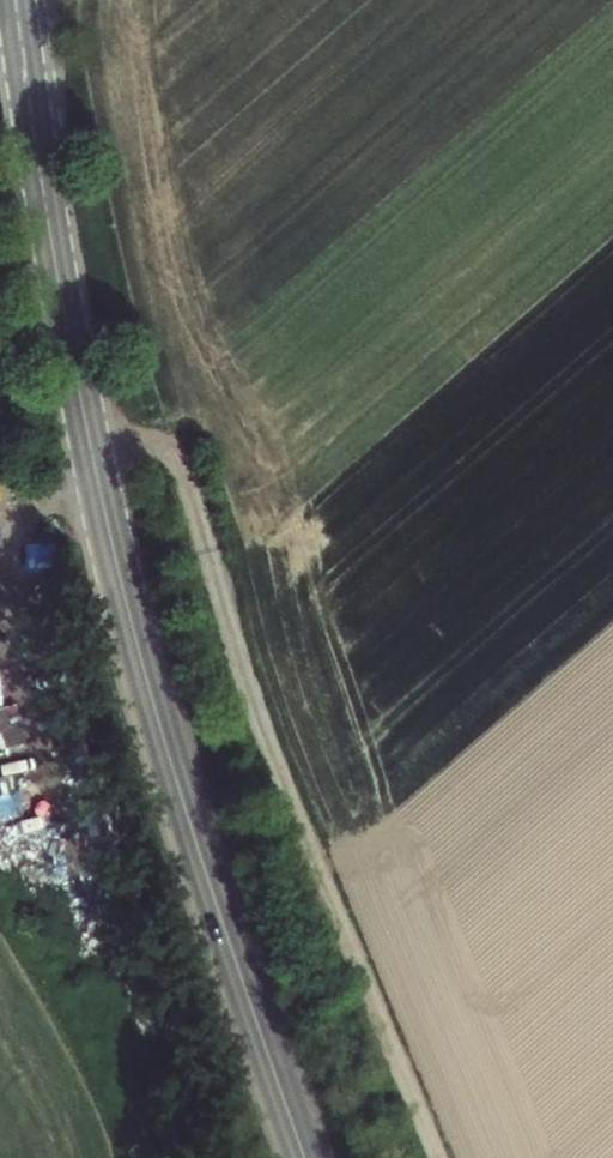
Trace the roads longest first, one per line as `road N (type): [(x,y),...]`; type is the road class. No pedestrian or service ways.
road 1 (tertiary): [(304,1157),(130,617),(38,163),(15,0)]
road 2 (track): [(90,432),(154,444),(177,464),(255,703),(438,1157)]

